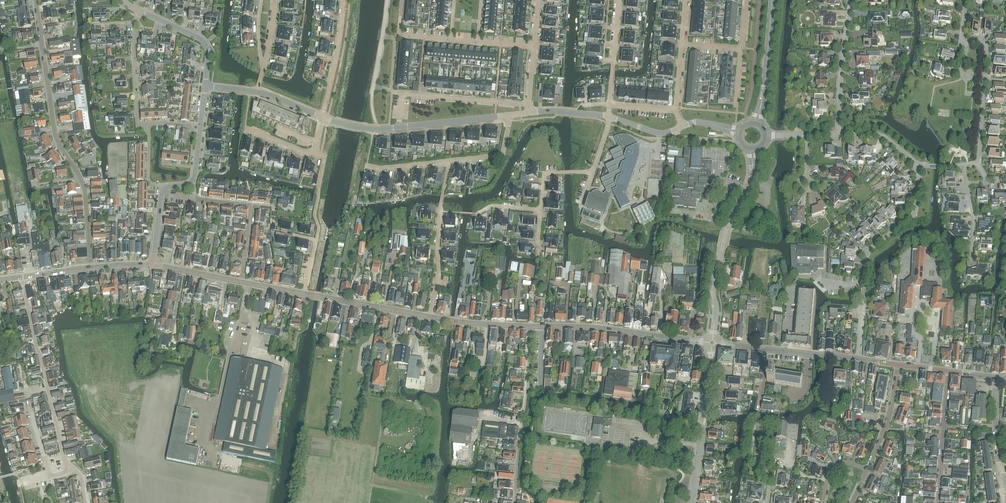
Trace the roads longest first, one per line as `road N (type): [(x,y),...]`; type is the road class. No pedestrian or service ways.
road 1 (residential): [(91,268),(85,191),(56,135),(36,0)]
road 2 (residential): [(21,277),(65,461),(75,470)]
road 3 (tertiary): [(712,337),(713,290),(726,232),(750,180),(752,148)]
road 4 (tertiary): [(707,342),(529,326)]
road 5 (residential): [(513,502),(529,326)]
road 6 (residential): [(335,121),(378,129),(510,115)]
road 7 (residential): [(367,165),(498,155),(510,115)]
road 8 (tertiary): [(692,502),(711,348)]
road 9 (residential): [(857,358),(718,343)]
road 10 (residential): [(865,282),(870,249),(914,215),(921,166)]
road 11 (residential): [(838,134),(853,0)]
road 12 (residential): [(937,502),(949,371)]
road 13 (residential): [(402,95),(529,105)]
road 14 (tertiary): [(429,317),(305,294)]
road 15 (tertiary): [(756,123),(771,0)]
road 16 (residential): [(148,130),(137,117),(140,11)]

